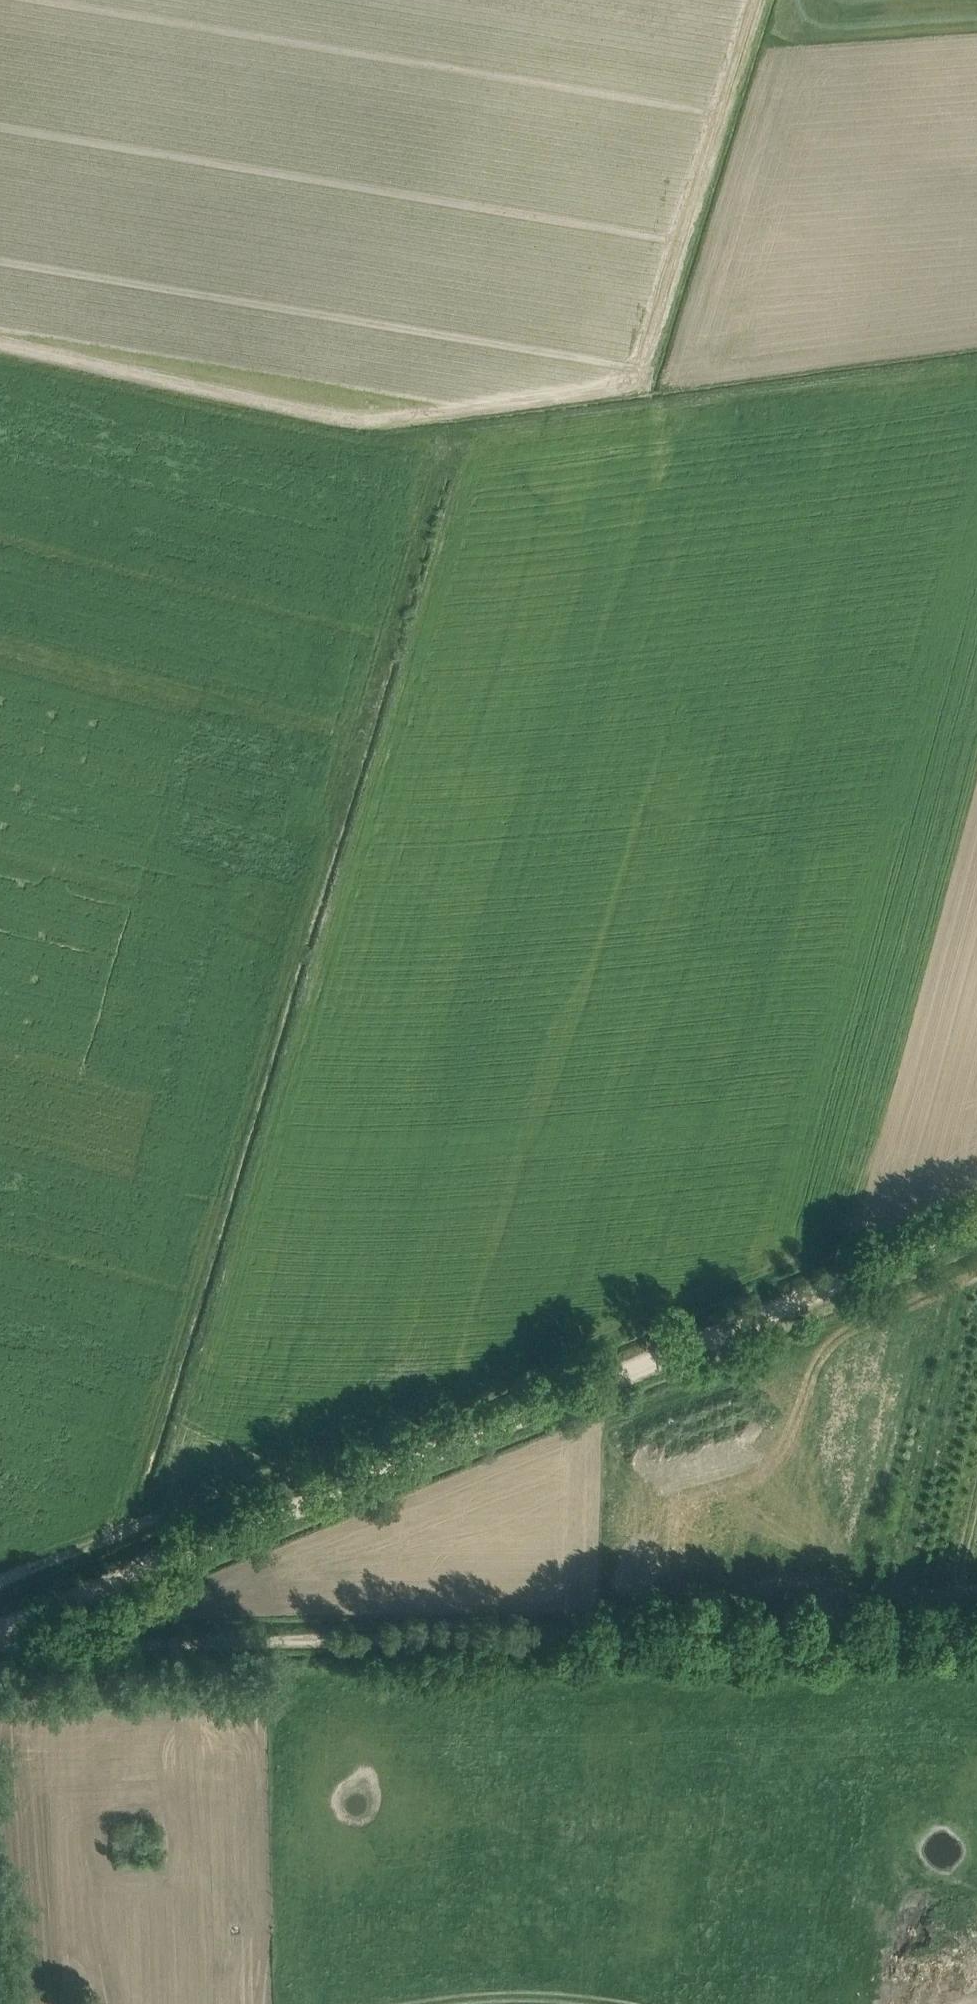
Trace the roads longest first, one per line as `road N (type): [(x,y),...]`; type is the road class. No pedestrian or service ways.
road 1 (track): [(0,1629),(976,1229)]
road 2 (track): [(0,1643),(976,1627)]

